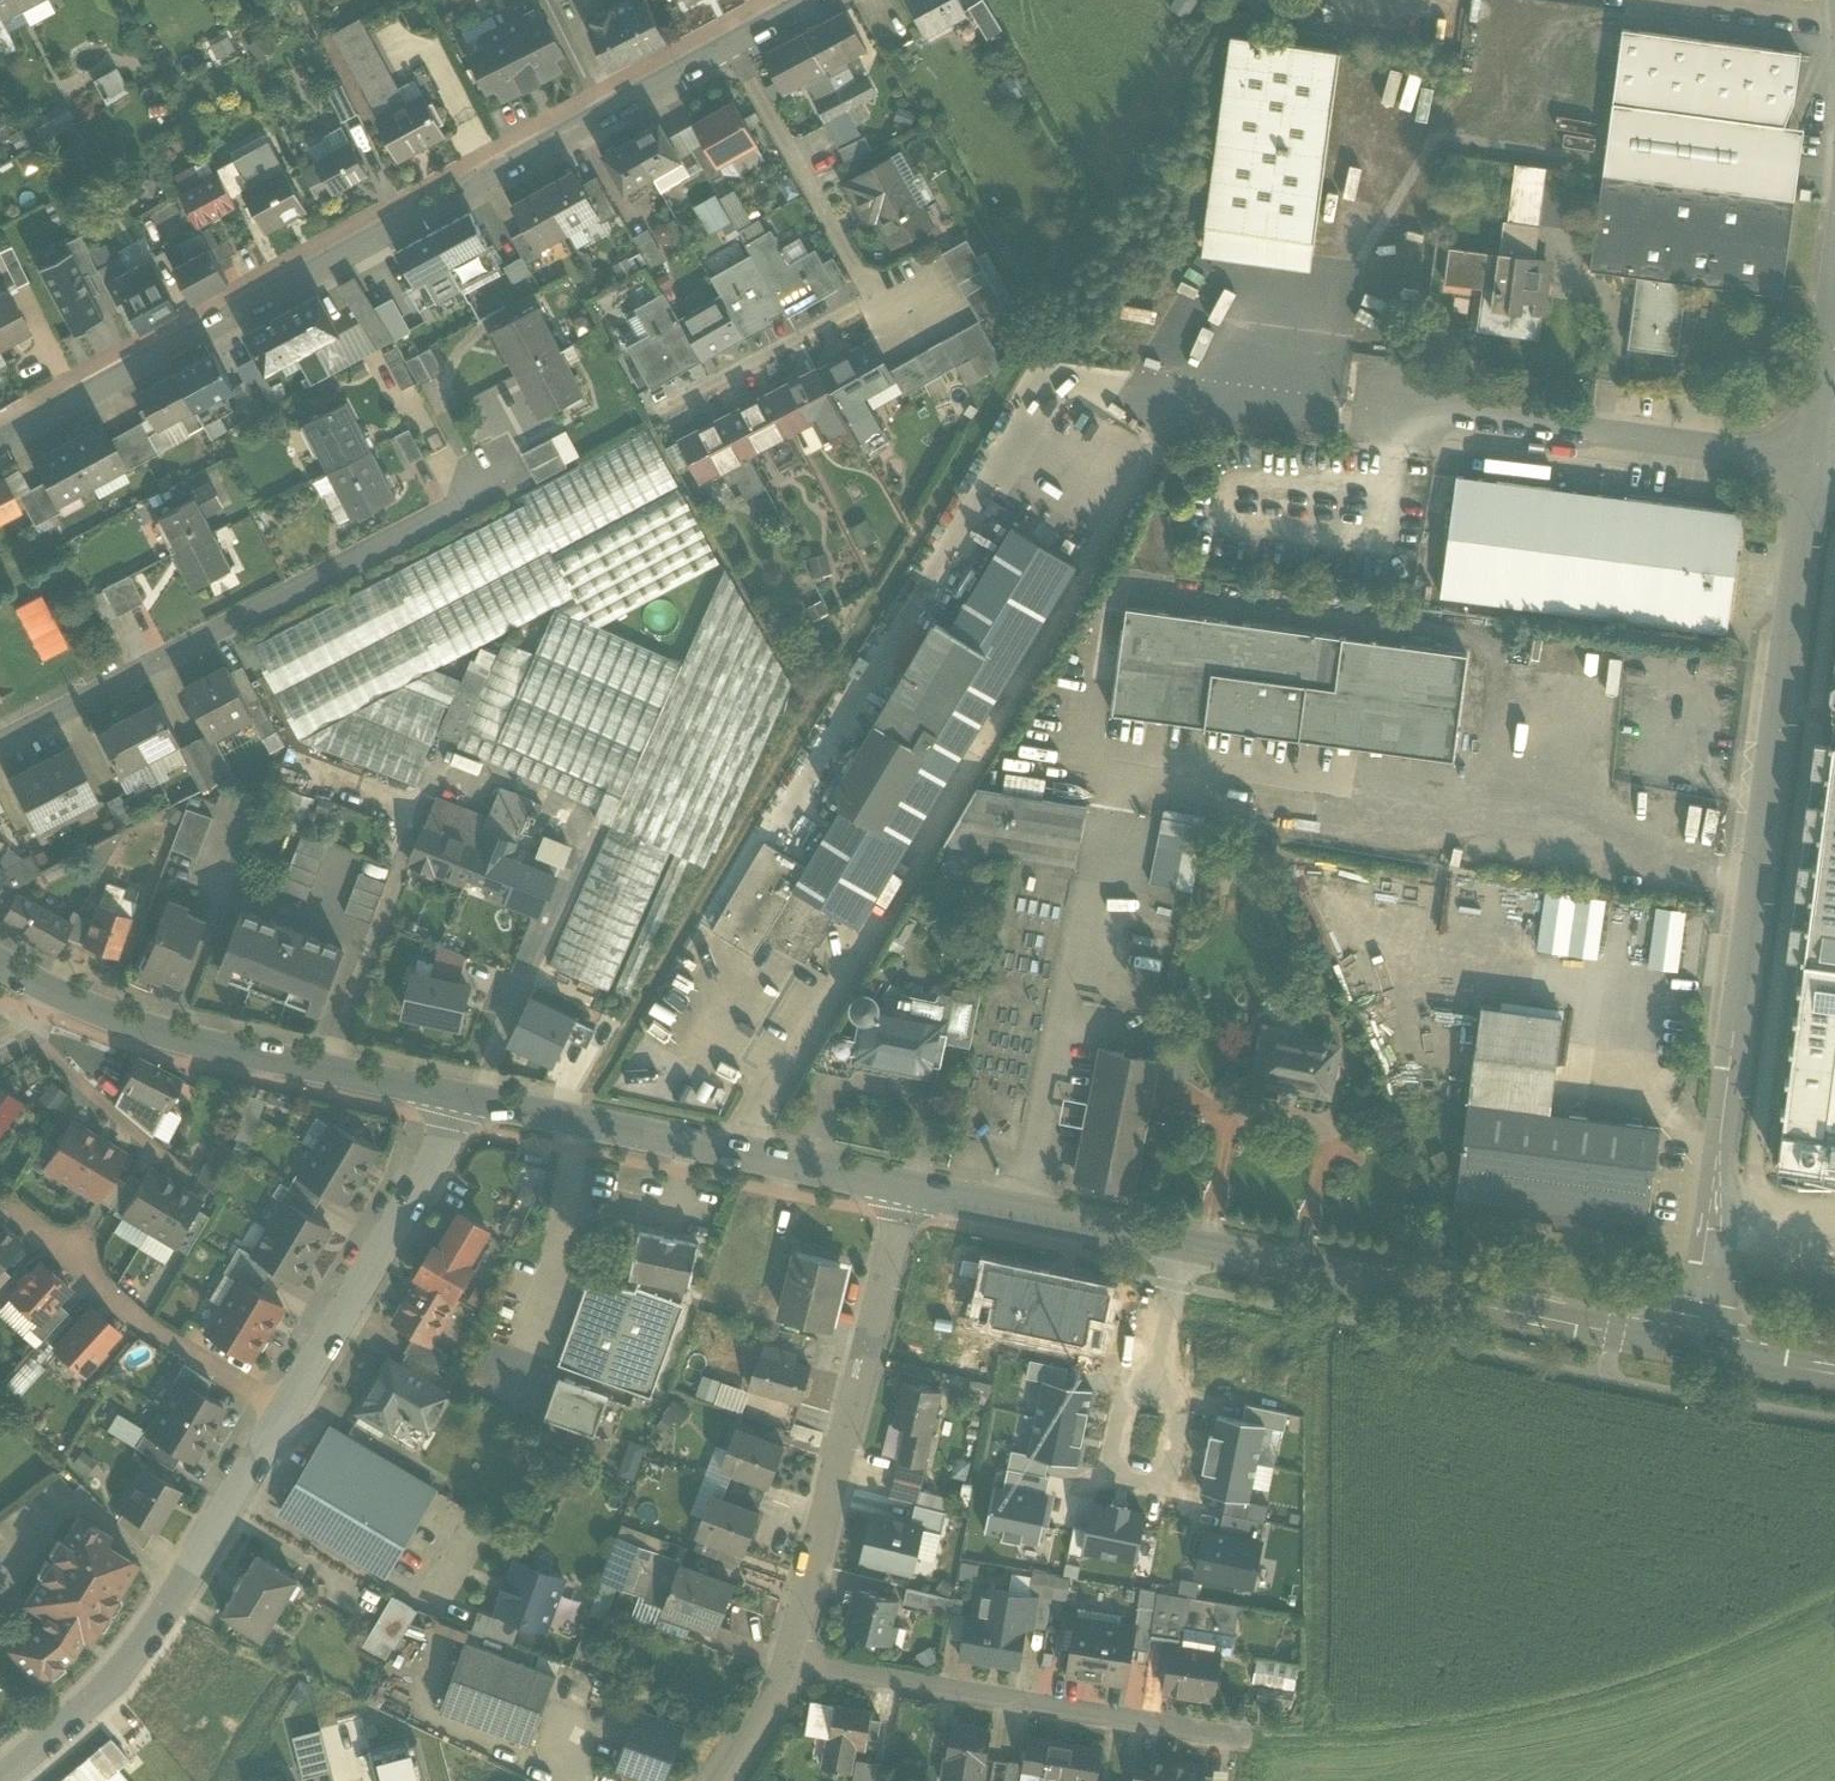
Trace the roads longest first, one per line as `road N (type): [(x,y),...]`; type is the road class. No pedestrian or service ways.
road 1 (tertiary): [(0,442),(817,0)]
road 2 (residential): [(1698,1349),(1814,460)]
road 3 (tertiary): [(906,1188),(1698,1349)]
road 4 (residential): [(721,1780),(762,1719),(788,1659),(906,1188)]
road 5 (track): [(1235,1738),(1409,1739),(1554,1711),(1694,1672),(1834,1606)]
road 6 (residential): [(0,743),(467,507),(498,471)]
road 7 (tertiary): [(0,965),(137,1026),(461,1097)]
road 8 (residential): [(285,1412),(152,1635),(92,1705),(1,1780)]
road 9 (tertiary): [(461,1097),(906,1188)]
road 10 (residential): [(1814,460),(1388,405)]
road 11 (residential): [(461,1097),(456,1125),(285,1412)]
road 12 (residential): [(285,1412),(148,1330),(0,1207)]
road 13 (tertiary): [(1698,1349),(1834,1374)]
road 14 (residential): [(1814,460),(1834,333)]

